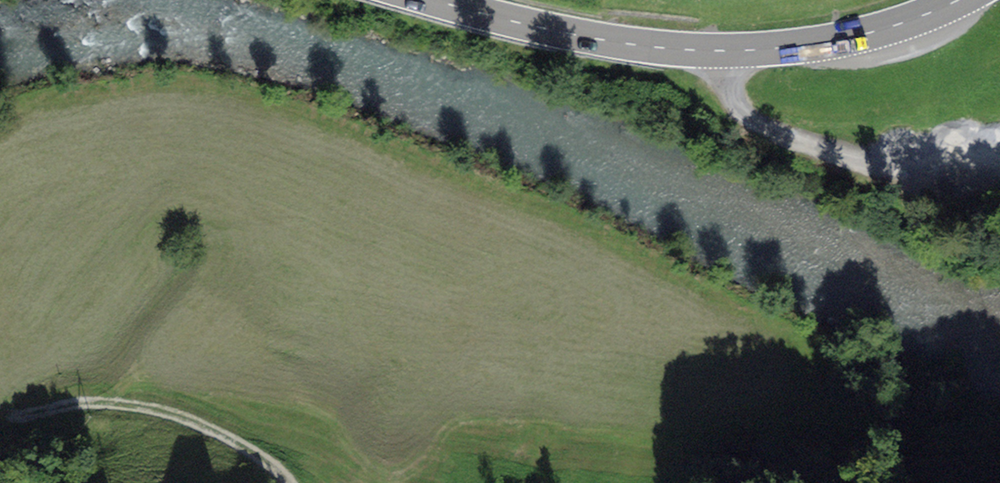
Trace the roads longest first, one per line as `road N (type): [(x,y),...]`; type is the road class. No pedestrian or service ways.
road 1 (primary): [(958,0),(839,40),(727,51),(598,39),(434,0)]
road 2 (track): [(980,164),(892,165),(764,124),(734,98),(727,51)]
road 3 (track): [(9,417),(86,403),(150,409),(238,443),(291,482)]

